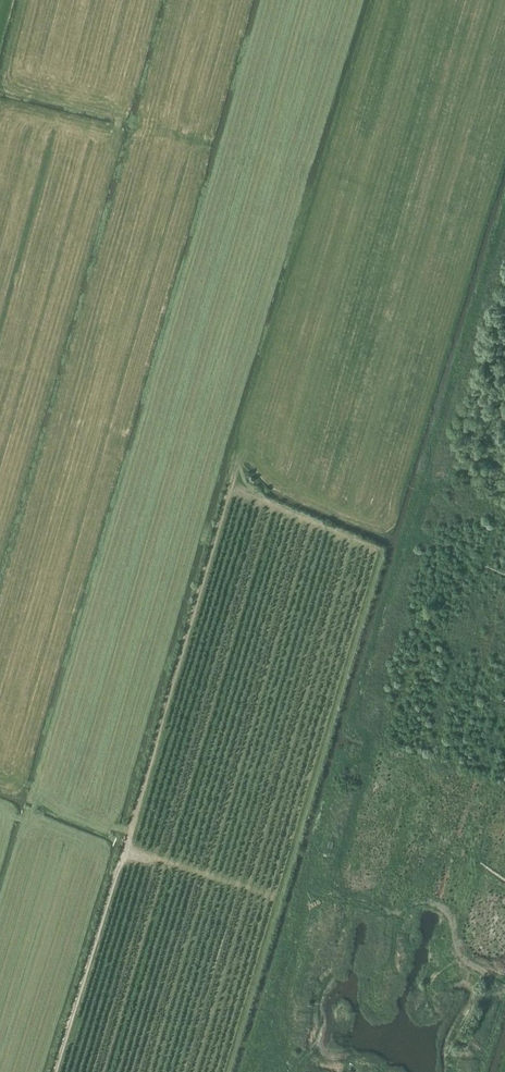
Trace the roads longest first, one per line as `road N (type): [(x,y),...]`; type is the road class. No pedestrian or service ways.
road 1 (track): [(241,457),(126,833),(0,774)]
road 2 (track): [(53,1071),(126,833)]

